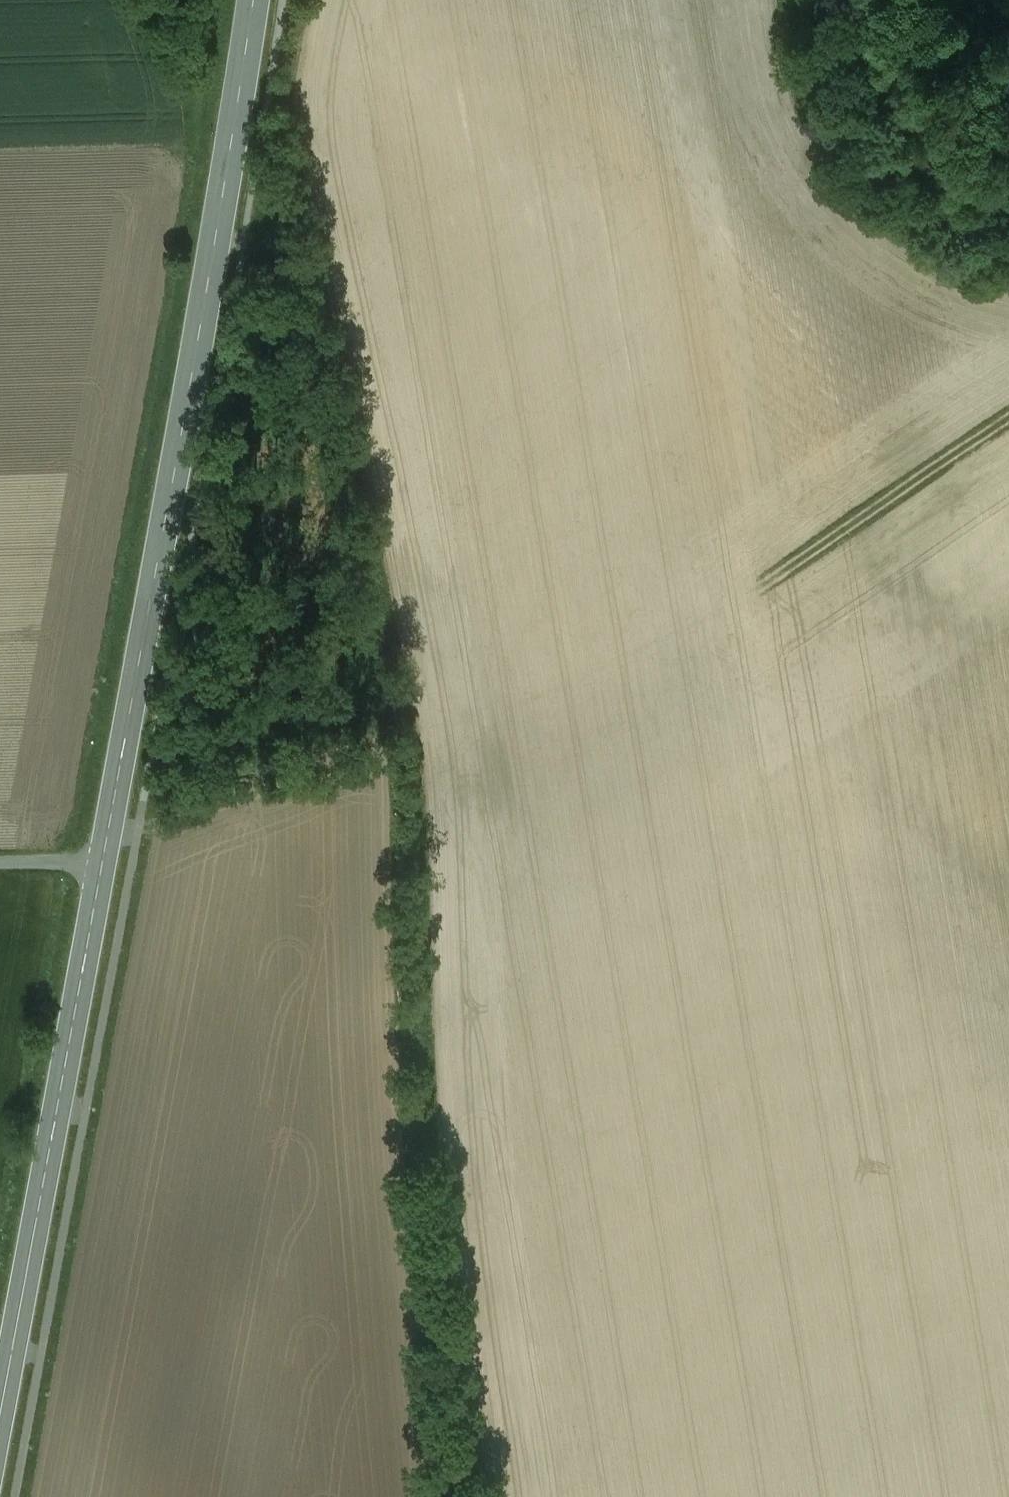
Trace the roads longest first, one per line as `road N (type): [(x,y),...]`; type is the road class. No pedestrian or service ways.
road 1 (primary): [(253,0),(103,861)]
road 2 (primary): [(103,861),(0,1418)]

